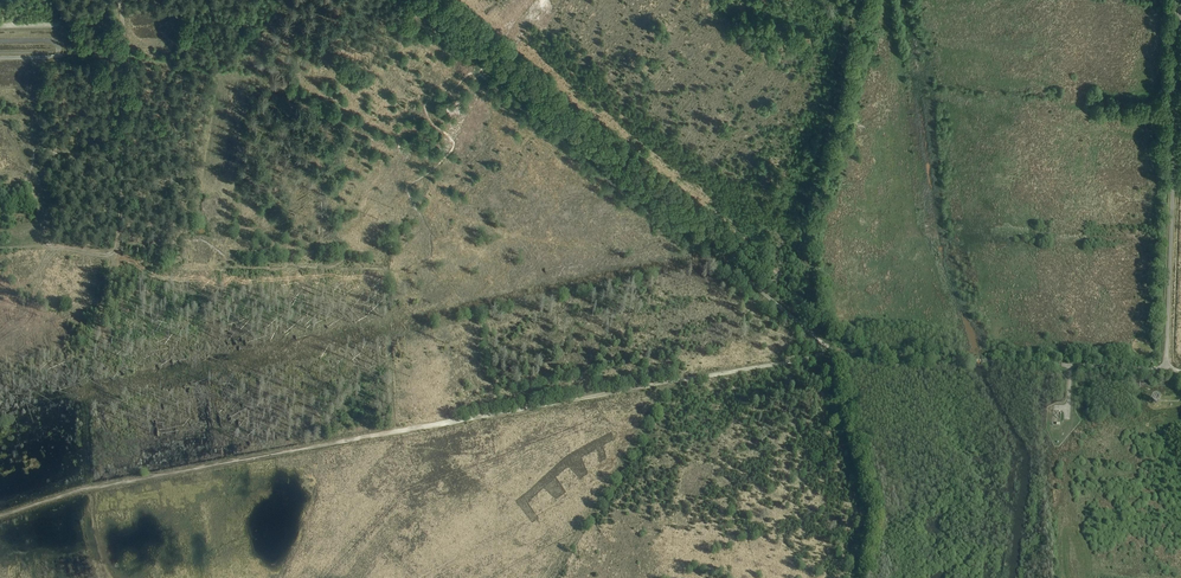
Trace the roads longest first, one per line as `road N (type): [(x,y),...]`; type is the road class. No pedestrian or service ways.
road 1 (track): [(832,348),(802,360),(88,487)]
road 2 (track): [(798,322),(412,0)]
road 3 (unclassified): [(1166,370),(832,348),(798,322)]
road 4 (unclassified): [(1166,370),(1180,0)]
road 5 (track): [(120,0),(122,198),(114,257)]

